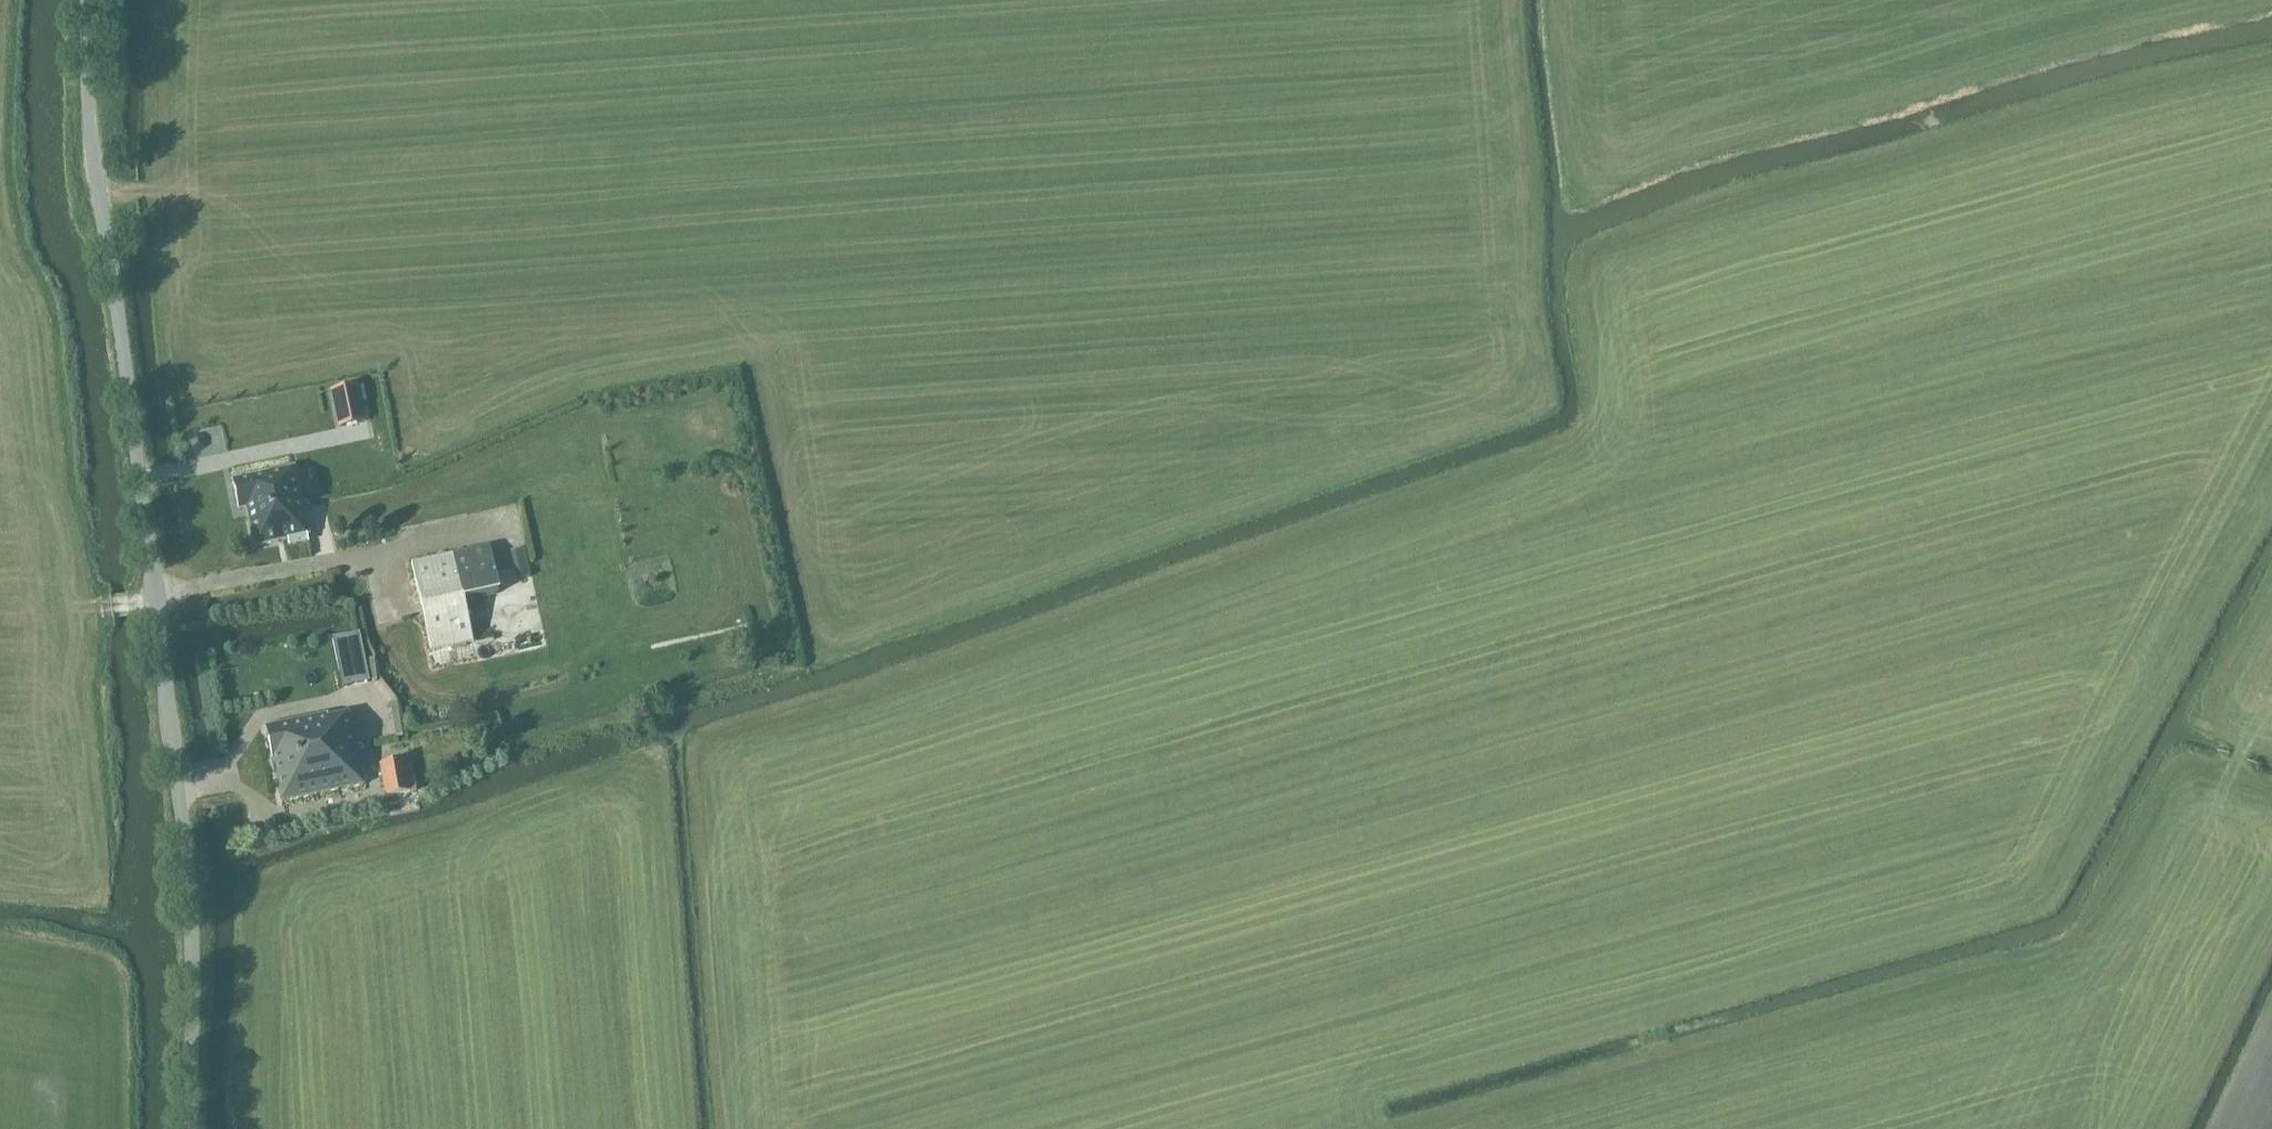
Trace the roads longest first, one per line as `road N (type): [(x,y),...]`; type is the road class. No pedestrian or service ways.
road 1 (unclassified): [(190,1128),(195,864),(90,134),(88,0)]
road 2 (track): [(0,624),(157,604)]

